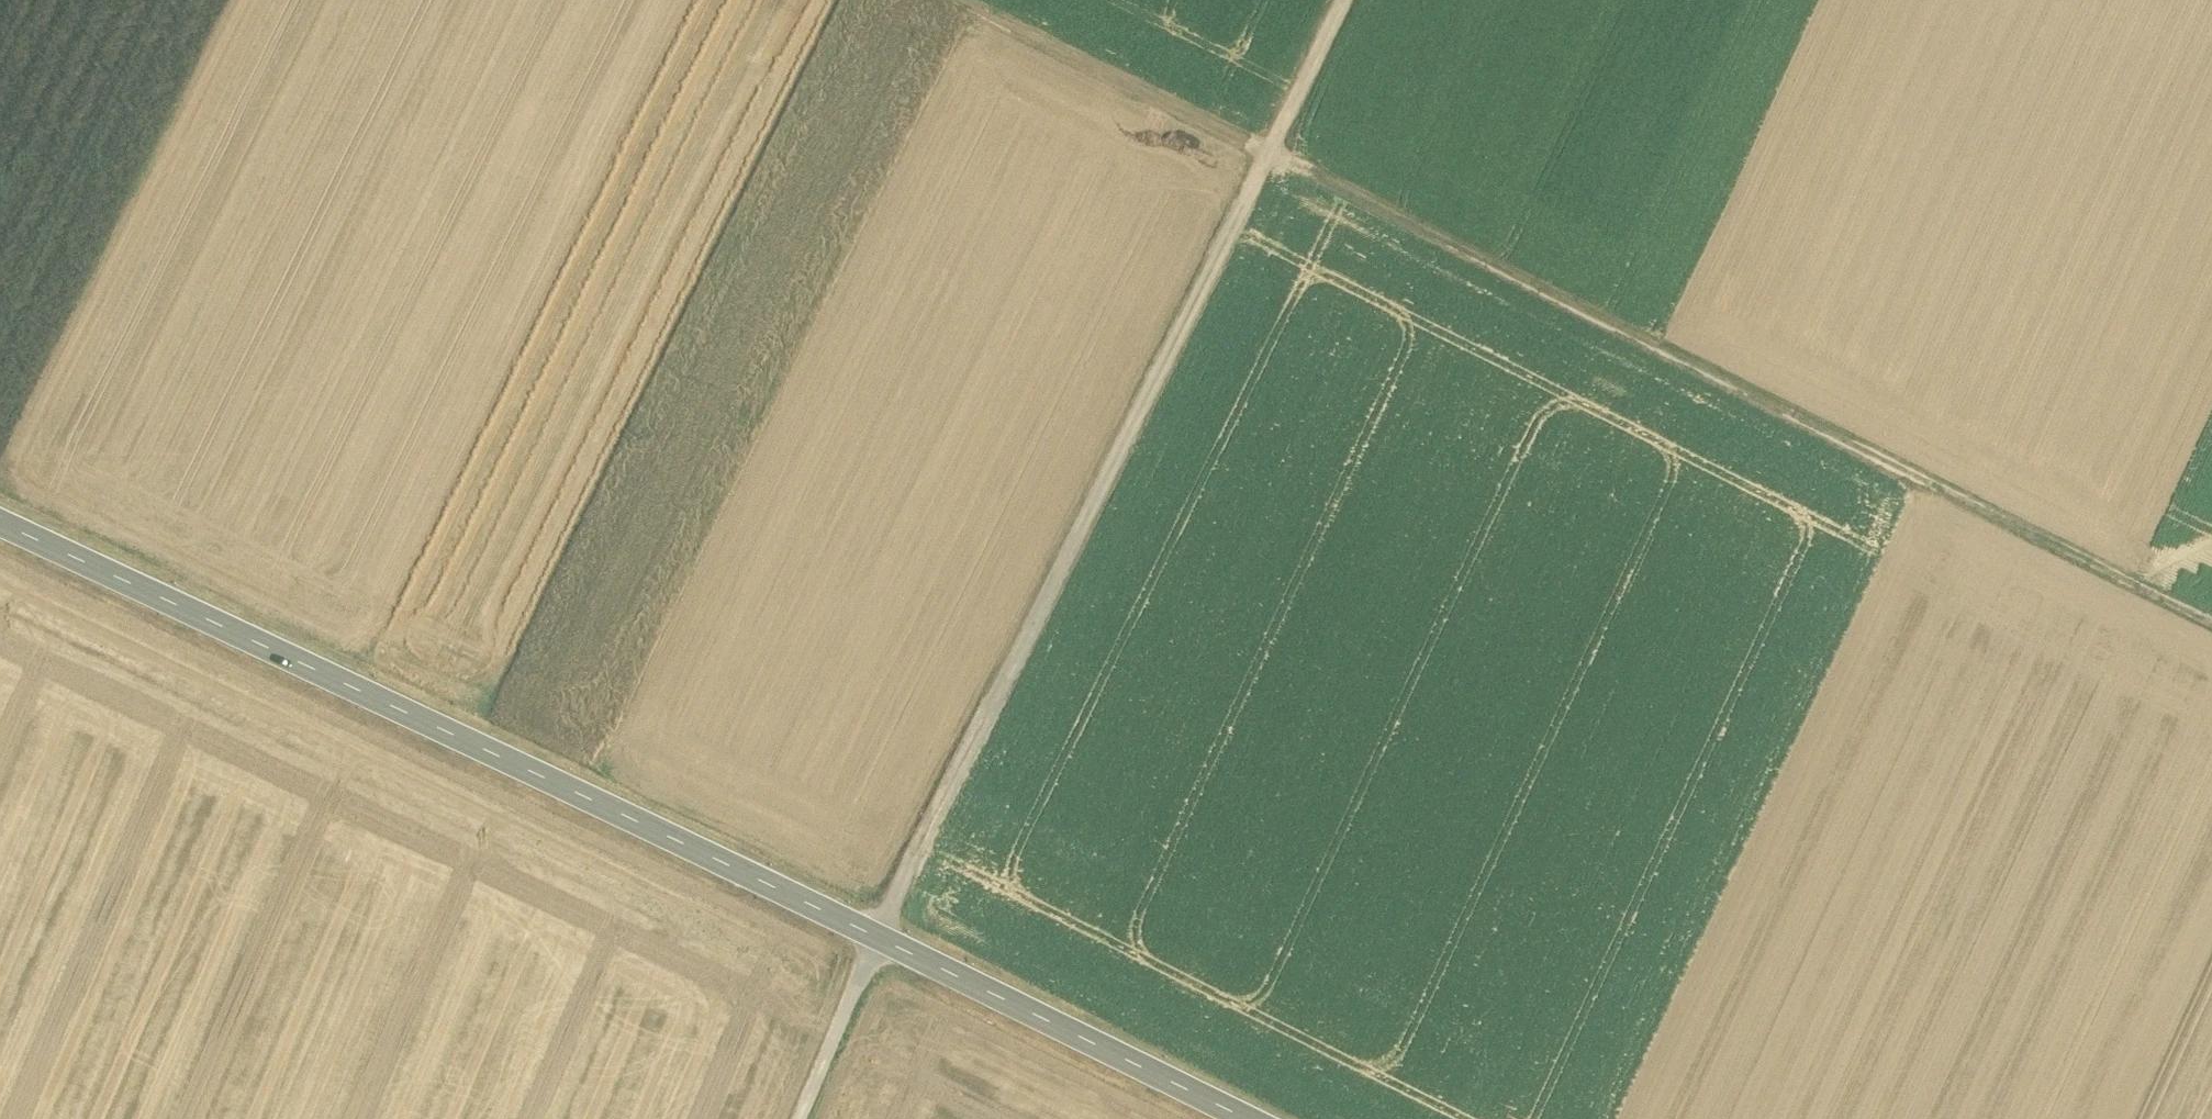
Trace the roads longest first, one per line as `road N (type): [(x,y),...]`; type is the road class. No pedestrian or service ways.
road 1 (track): [(2211,619),(1460,238),(1270,157),(956,0)]
road 2 (secondary): [(1248,1118),(883,940),(0,534)]
road 3 (track): [(883,940),(1348,0)]

